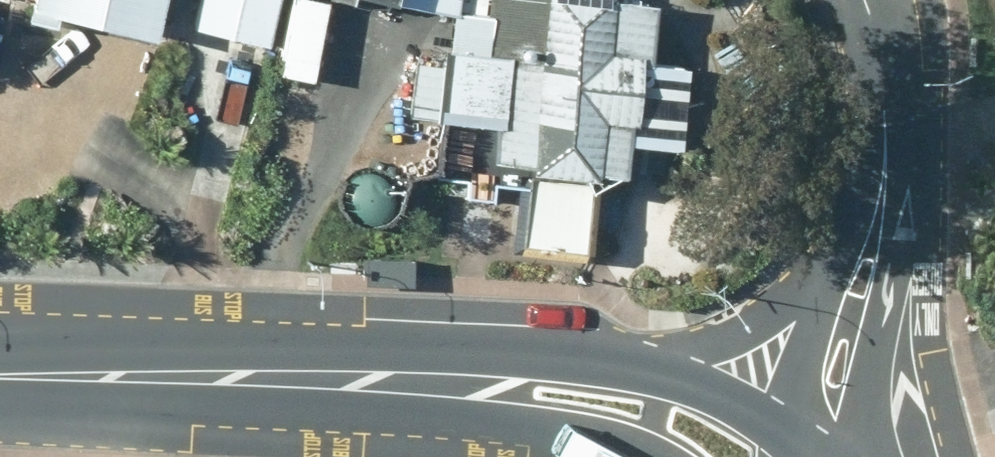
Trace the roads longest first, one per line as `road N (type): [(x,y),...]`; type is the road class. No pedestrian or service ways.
road 1 (secondary): [(394,382),(0,376)]
road 2 (residential): [(883,164),(873,456)]
road 3 (secondary): [(394,382),(519,366),(649,374)]
road 4 (secondary): [(622,456),(394,382)]
road 5 (secondary): [(649,374),(748,328),(819,281)]
road 6 (residential): [(862,0),(879,40),(887,102),(883,164)]
road 7 (residential): [(787,437),(819,281)]
road 8 (secondary): [(649,374),(705,389),(787,437)]
road 9 (residential): [(819,281),(883,164)]

